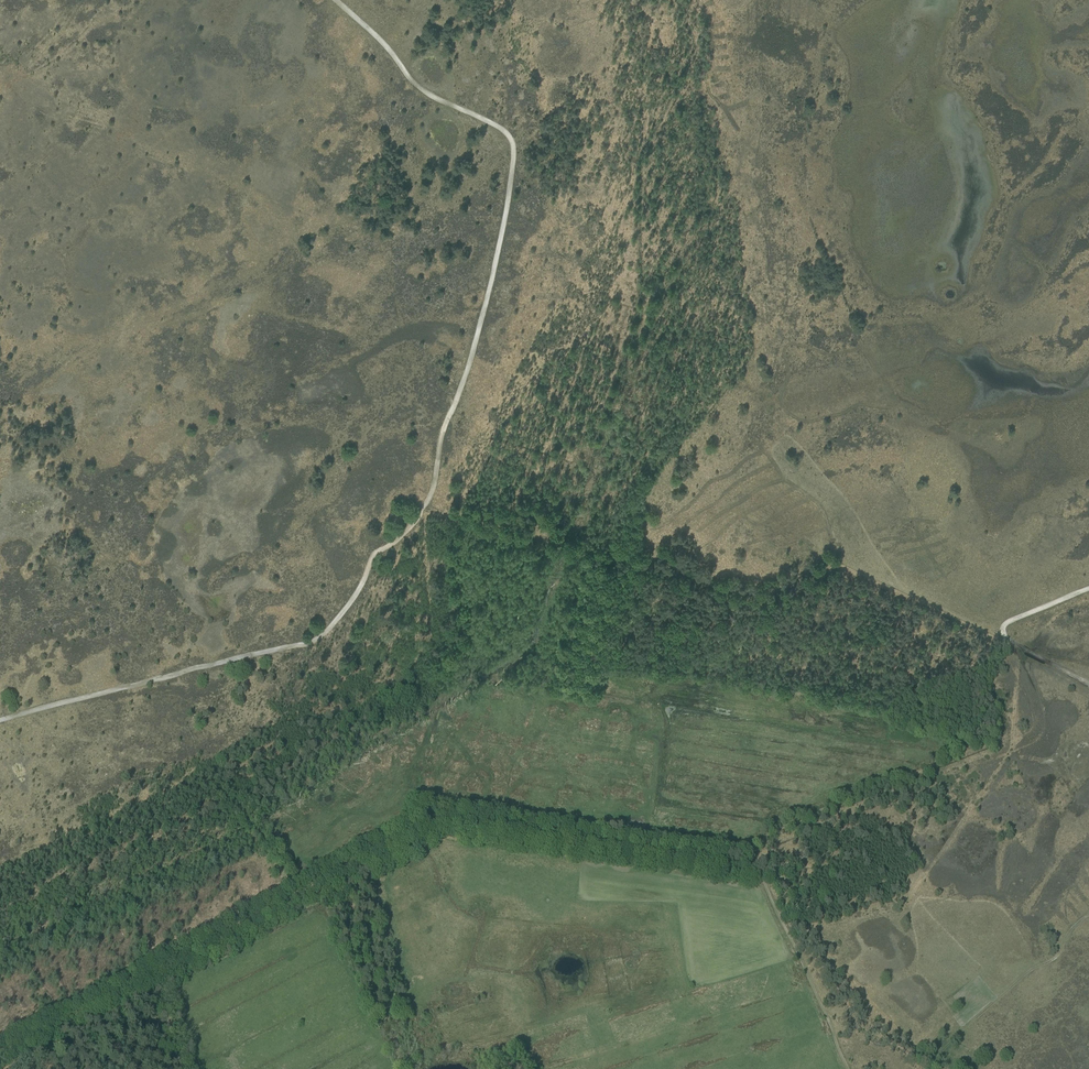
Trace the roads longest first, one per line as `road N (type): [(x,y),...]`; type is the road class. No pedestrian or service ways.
road 1 (track): [(0,1057),(448,822),(753,868),(786,935)]
road 2 (track): [(1088,683),(1005,636),(1001,623),(1088,588)]
road 3 (track): [(786,935),(845,1068)]

